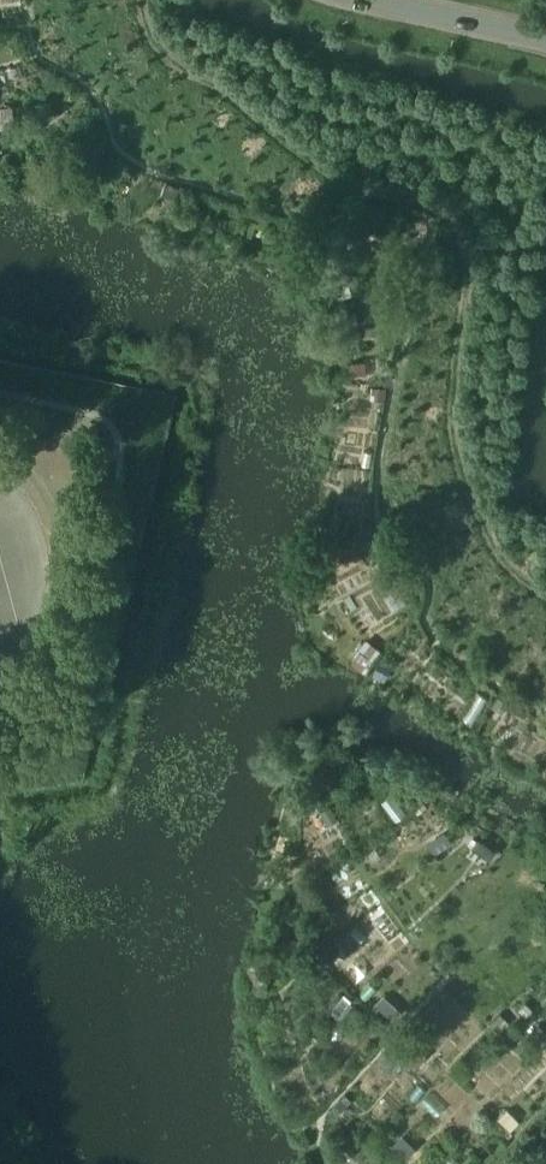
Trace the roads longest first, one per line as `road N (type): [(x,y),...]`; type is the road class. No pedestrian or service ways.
road 1 (track): [(144,0),(147,32),(160,50),(321,171),(385,200),(463,217),(469,226),(454,381),(463,481),(491,550),(545,602)]
road 2 (tertiary): [(545,40),(370,0)]

